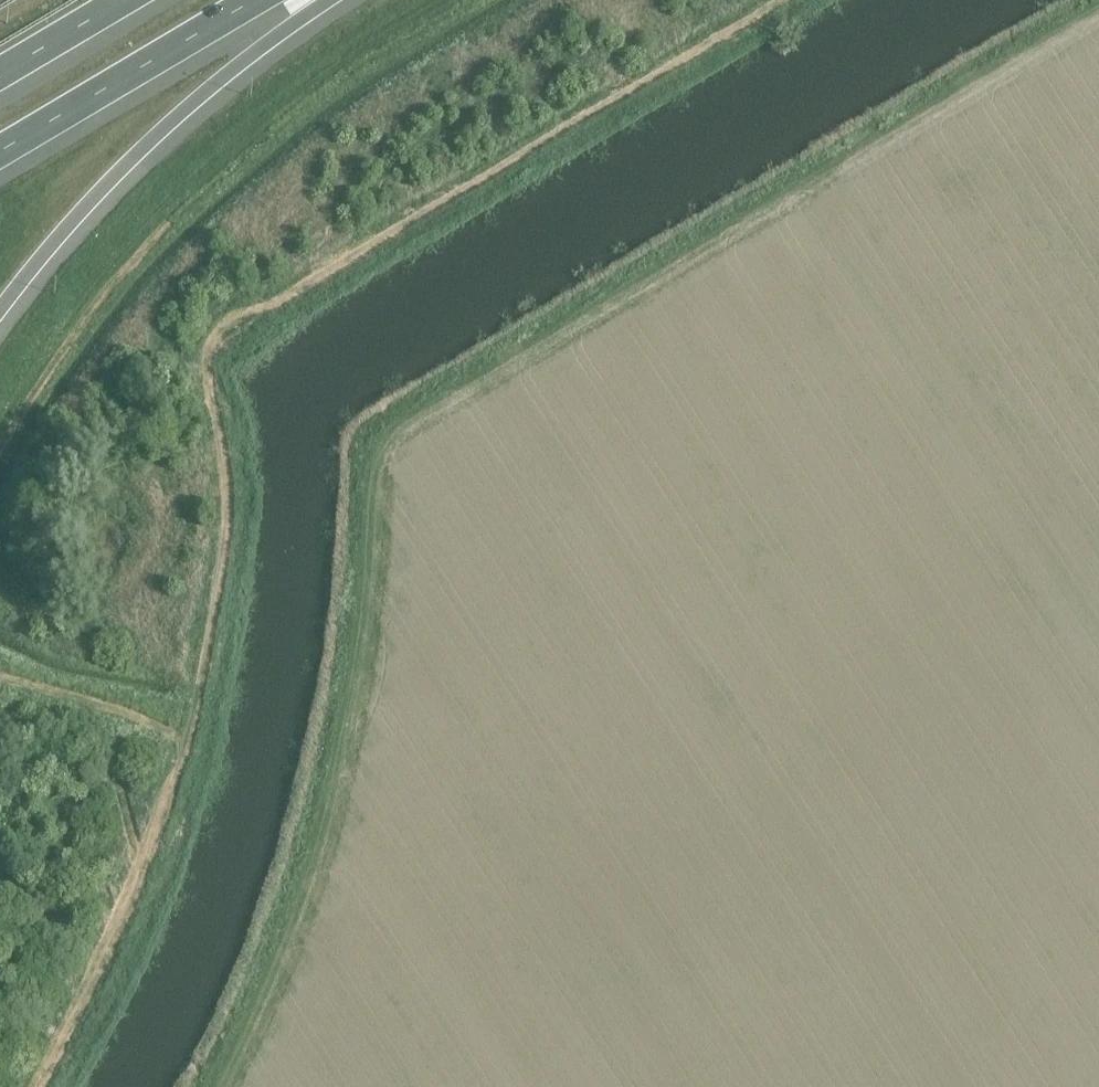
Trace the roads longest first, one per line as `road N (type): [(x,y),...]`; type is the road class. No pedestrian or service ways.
road 1 (motorway): [(0,330),(156,147),(249,63),(338,0)]
road 2 (motorway): [(0,151),(255,0)]
road 3 (motorway): [(0,74),(125,0)]

